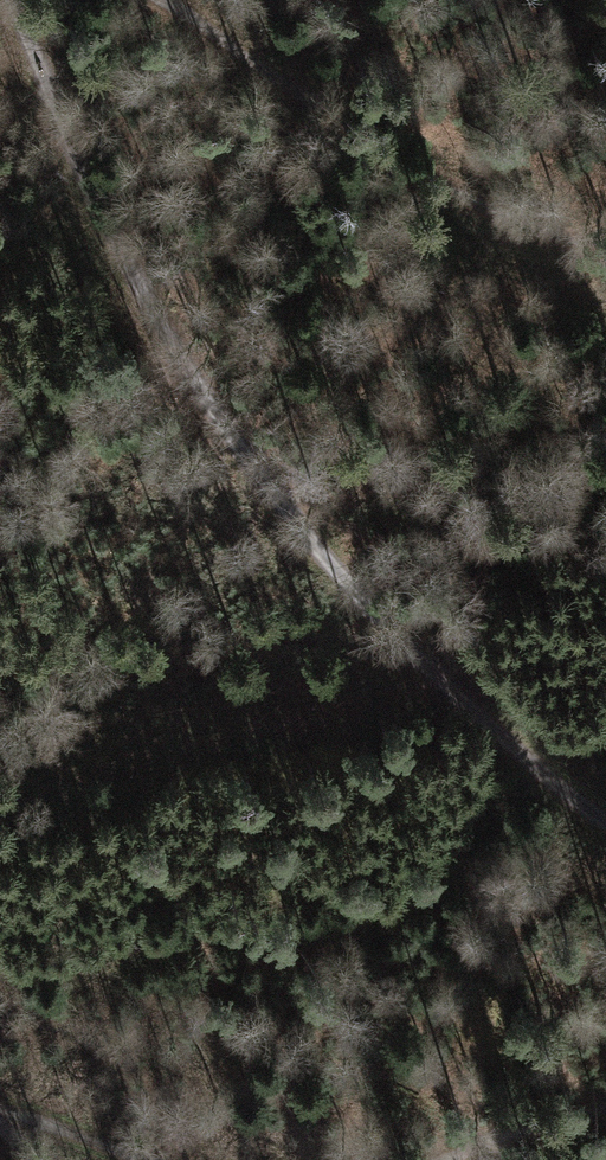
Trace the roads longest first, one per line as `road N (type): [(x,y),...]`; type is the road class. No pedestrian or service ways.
road 1 (track): [(16,0),(120,255),(212,411),(377,607),(605,821)]
road 2 (track): [(605,237),(544,235),(425,172),(179,0)]
road 3 (track): [(443,1159),(605,1107)]
road 4 (track): [(0,1111),(148,1159)]

